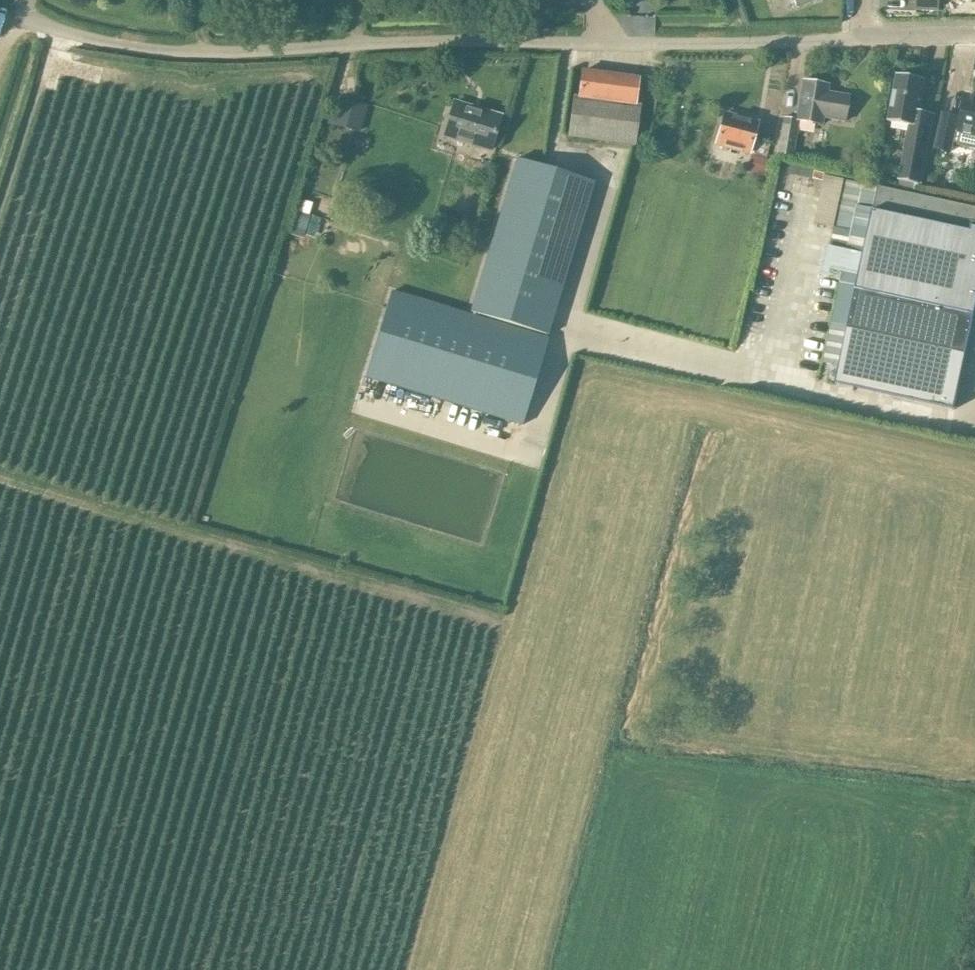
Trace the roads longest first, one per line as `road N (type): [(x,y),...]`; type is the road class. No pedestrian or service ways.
road 1 (residential): [(30,26),(176,53),(428,41),(859,39)]

